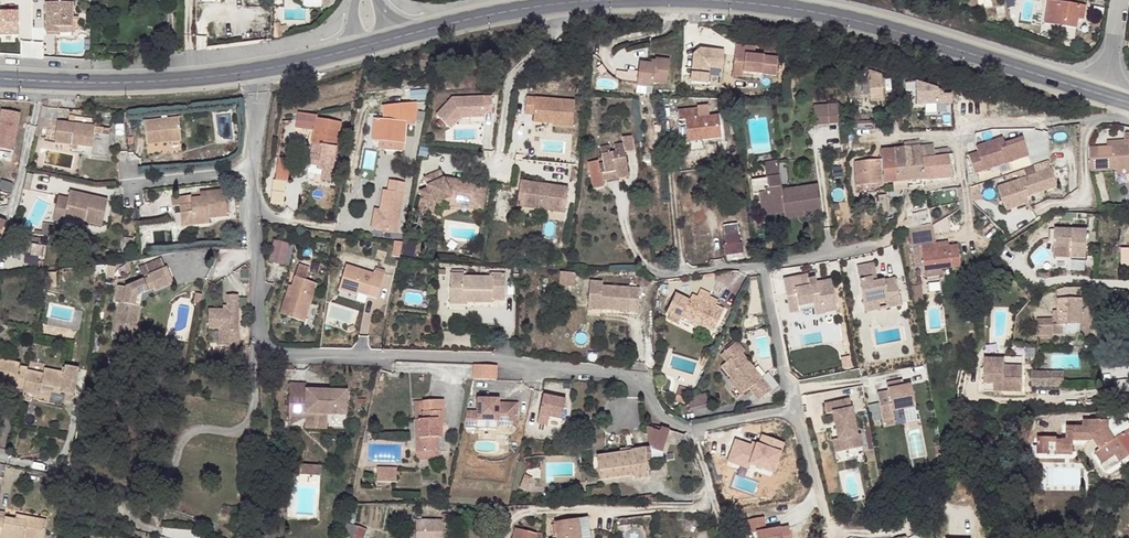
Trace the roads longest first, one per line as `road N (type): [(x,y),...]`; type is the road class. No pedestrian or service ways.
road 1 (residential): [(689,426),(678,427),(617,377),(527,370),(500,359),(280,359),(262,338),(261,171)]
road 2 (secondary): [(504,19),(597,5),(750,3),(826,14),(1099,93)]
road 3 (secondary): [(16,81),(261,73)]
road 4 (residential): [(689,426),(713,492),(706,508),(600,513)]
road 5 (residential): [(920,190),(889,241),(768,268)]
road 6 (residential): [(791,416),(768,268)]
road 7 (residential): [(132,181),(261,171)]
road 8 (secondary): [(381,46),(504,19)]

